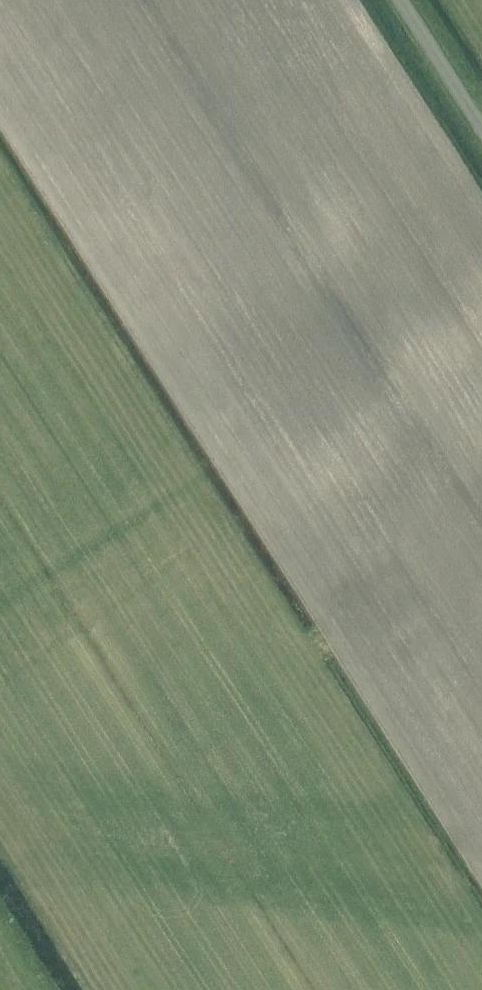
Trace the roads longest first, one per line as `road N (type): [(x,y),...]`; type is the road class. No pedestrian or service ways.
road 1 (unclassified): [(481,129),(400,0)]

